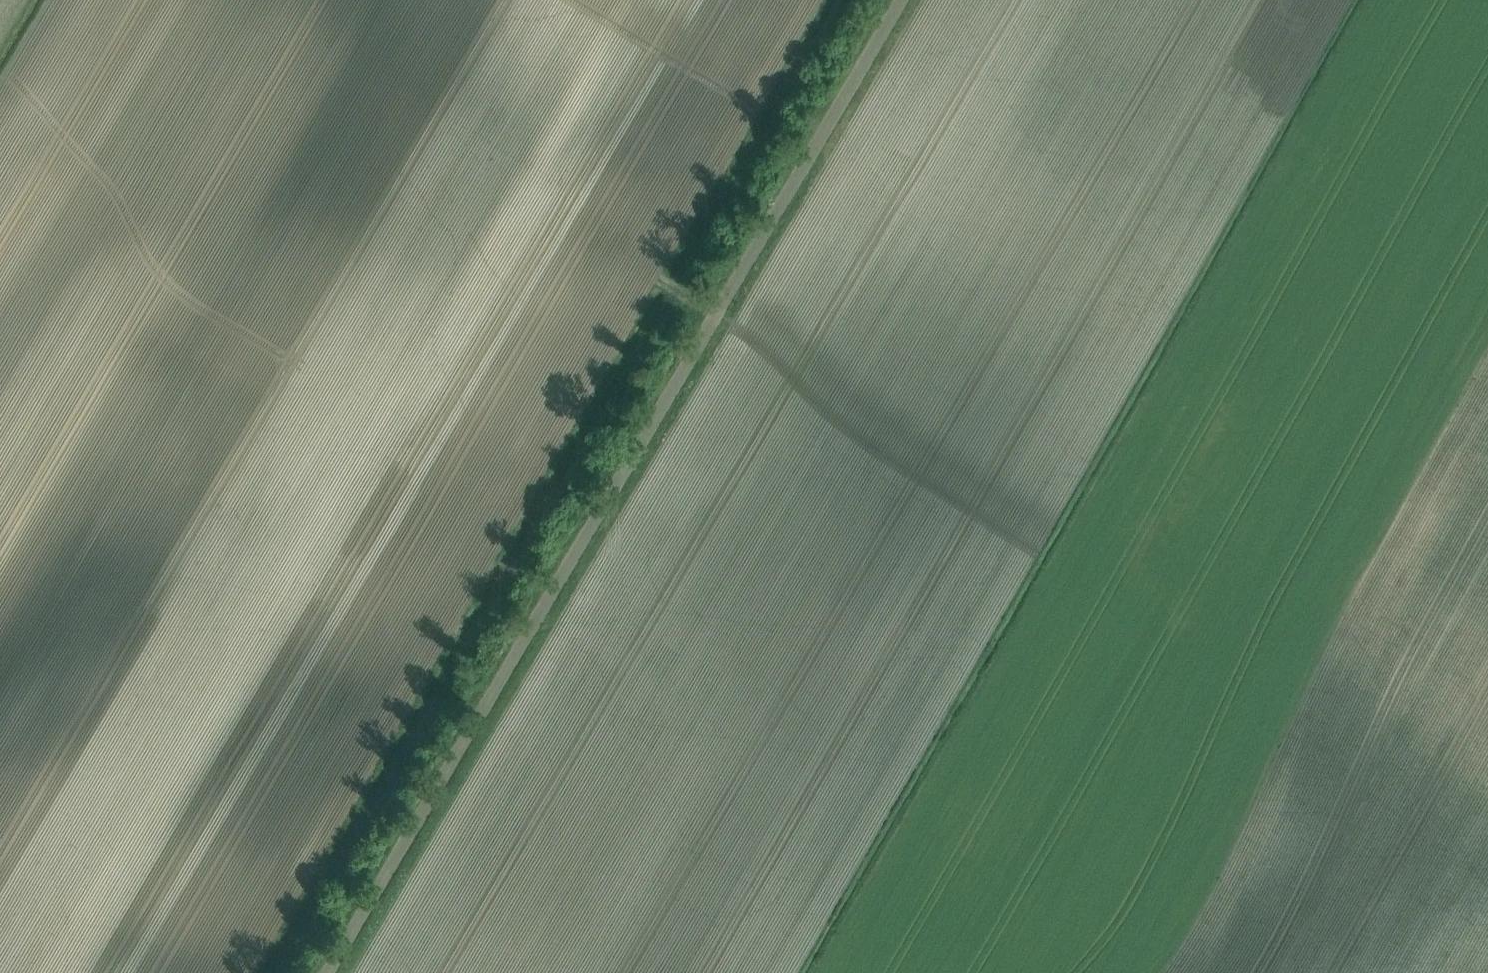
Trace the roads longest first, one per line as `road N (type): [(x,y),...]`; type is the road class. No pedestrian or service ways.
road 1 (unclassified): [(327,972),(902,0)]

